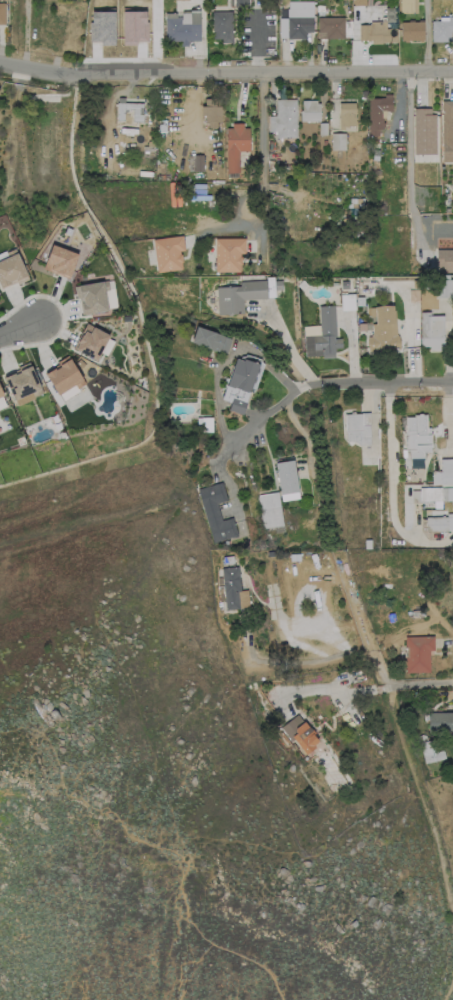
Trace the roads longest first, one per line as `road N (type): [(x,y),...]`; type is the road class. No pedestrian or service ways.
road 1 (residential): [(452,74),(80,76),(0,63)]
road 2 (residential): [(452,384),(315,386)]

